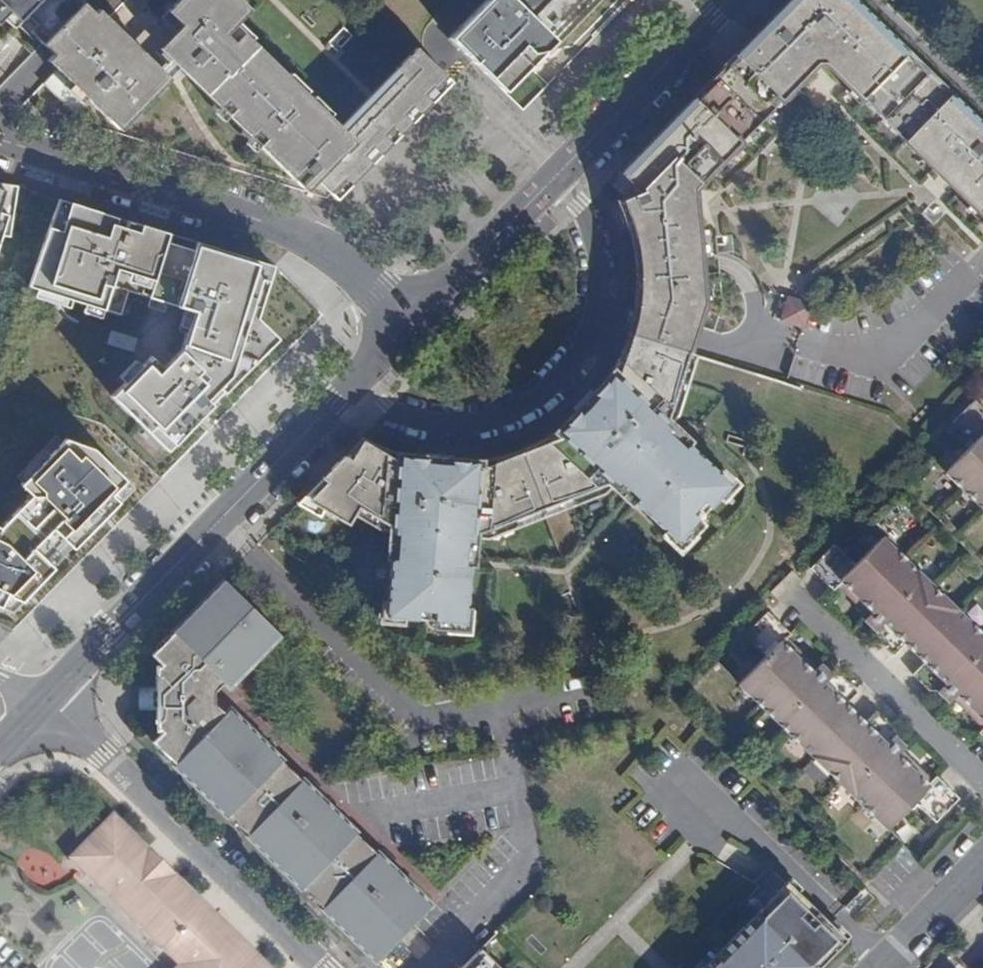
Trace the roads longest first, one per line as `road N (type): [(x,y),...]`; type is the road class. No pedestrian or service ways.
road 1 (tertiary): [(46,698),(417,317)]
road 2 (residential): [(417,317),(308,236),(0,140)]
road 3 (tertiary): [(417,317),(730,0)]
road 4 (residential): [(324,967),(46,698)]
road 5 (residential): [(982,775),(816,604)]
road 6 (residential): [(982,855),(872,967)]

